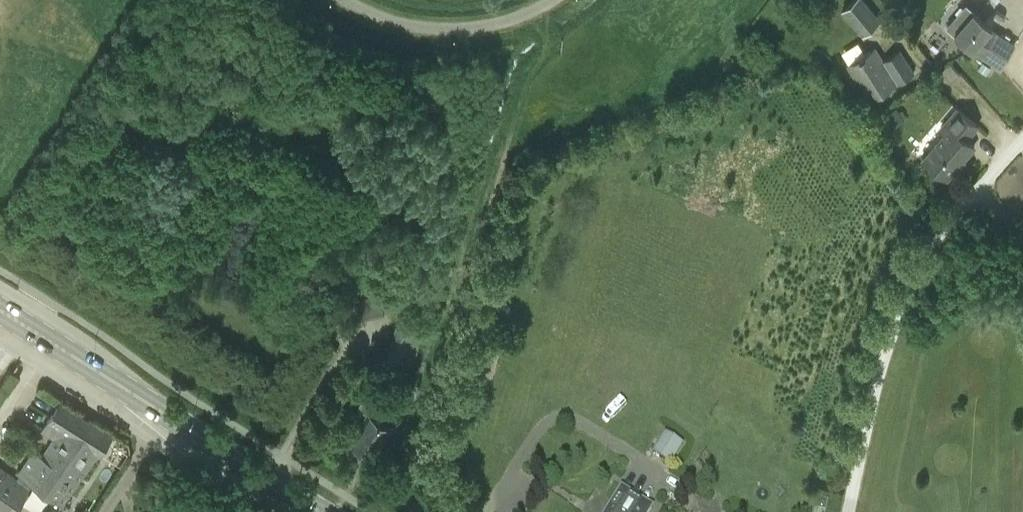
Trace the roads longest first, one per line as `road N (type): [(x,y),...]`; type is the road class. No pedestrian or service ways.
road 1 (track): [(529,13),(545,44),(526,76),(404,471),(413,502),(426,511)]
road 2 (track): [(845,511),(885,340),(911,281),(950,219),(1022,140)]
road 3 (primary): [(323,511),(0,307)]

